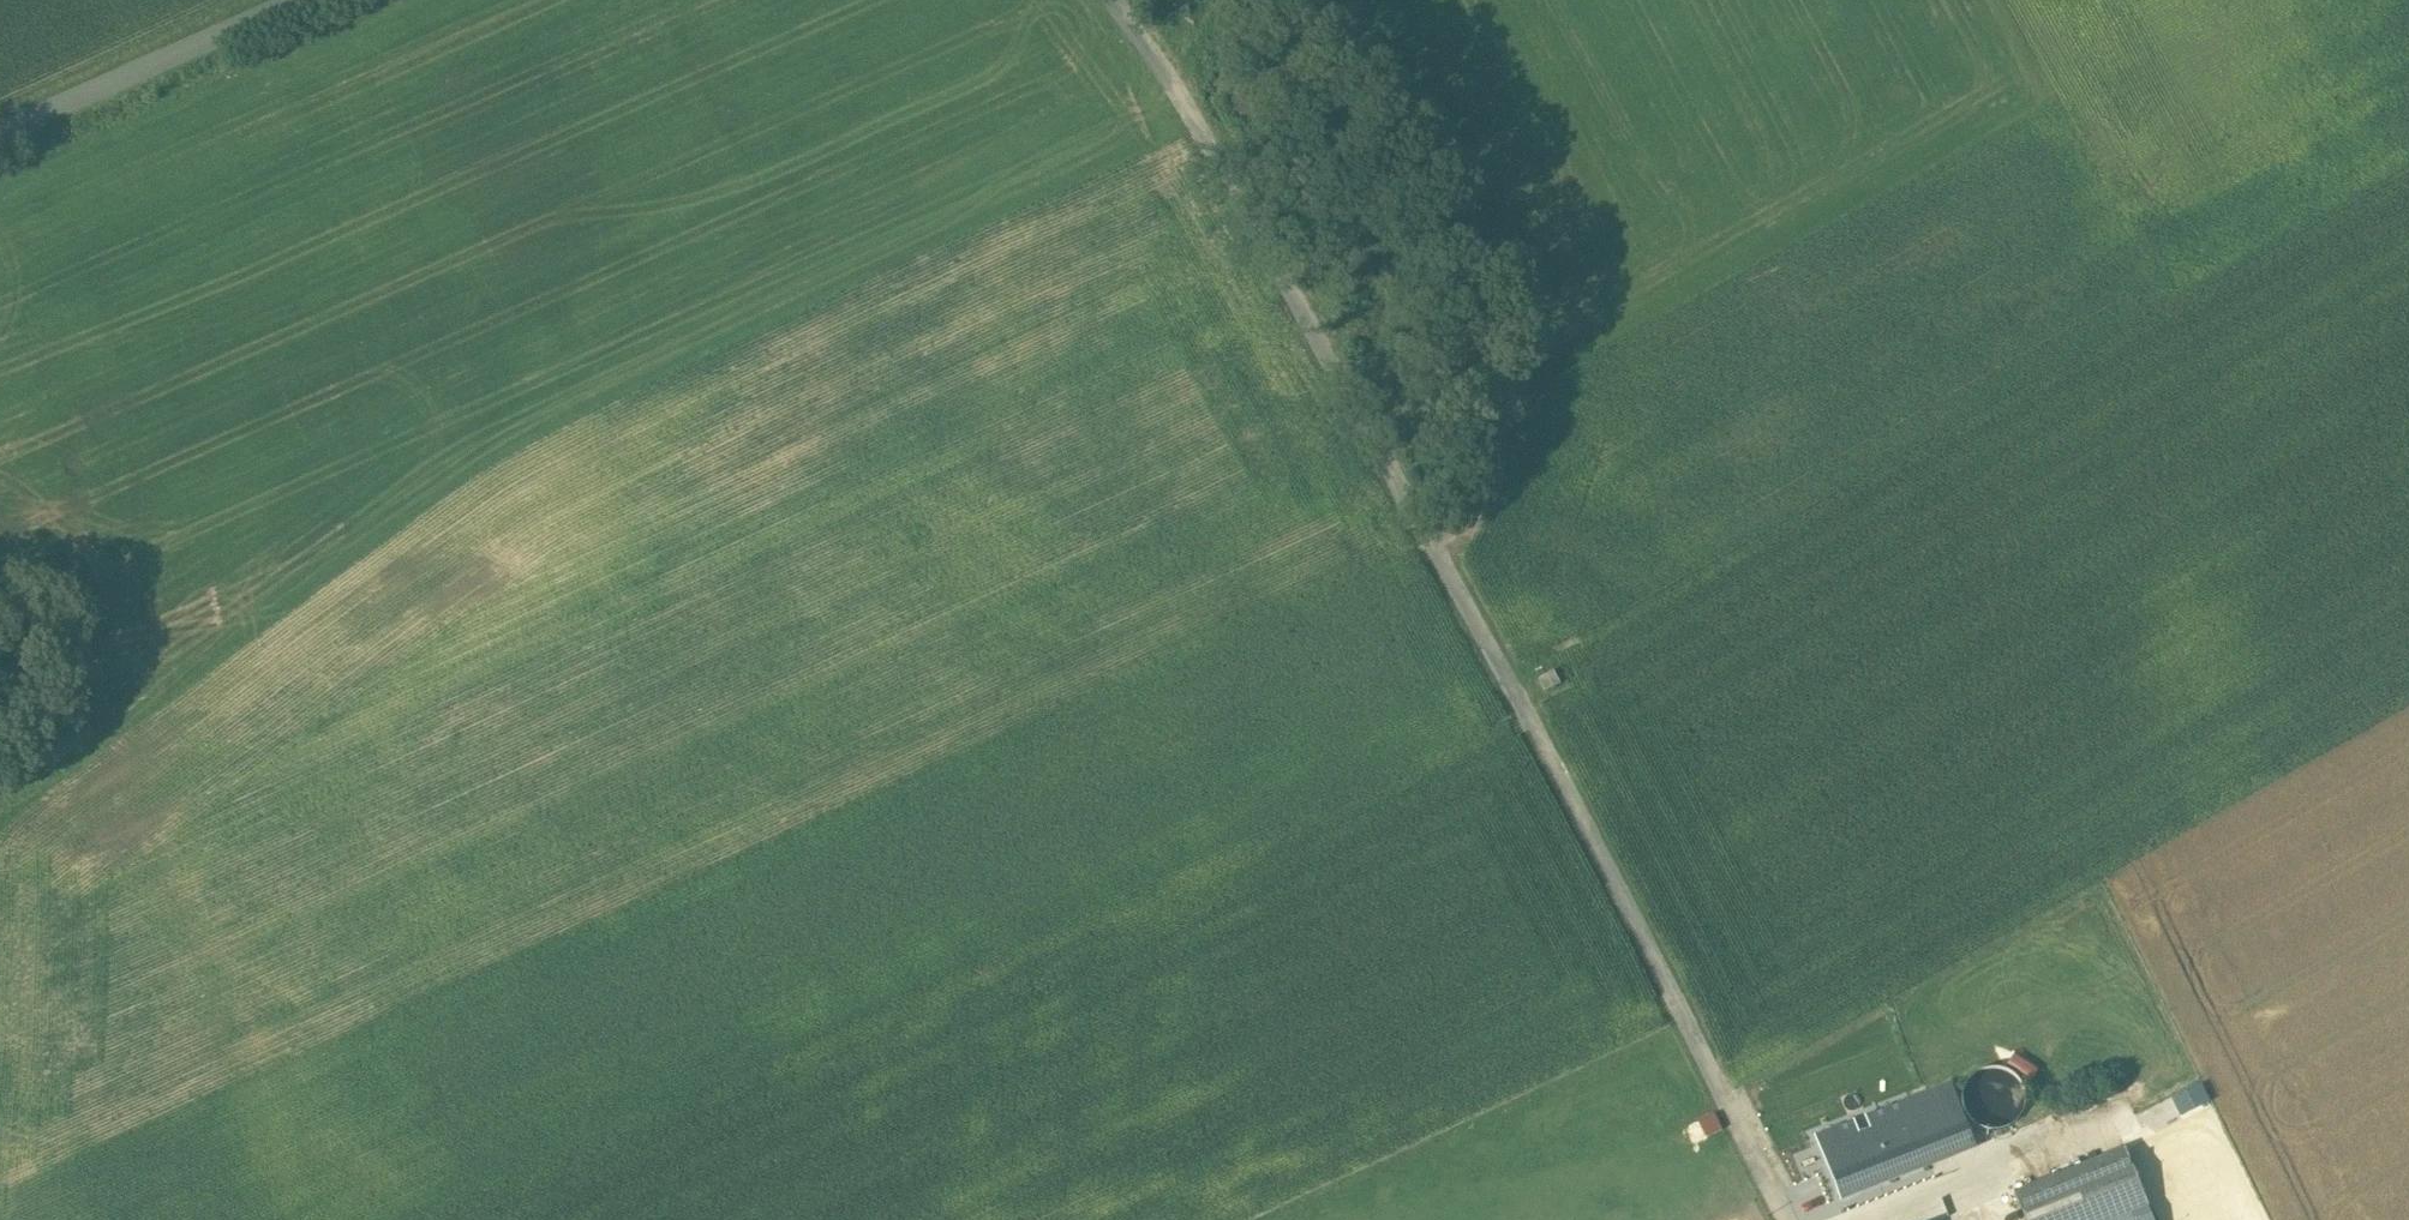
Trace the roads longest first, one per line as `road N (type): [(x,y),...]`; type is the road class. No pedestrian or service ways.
road 1 (unclassified): [(1114,0),(1181,91),(1533,731),(1783,1219)]
road 2 (unclassified): [(305,0),(0,135)]

